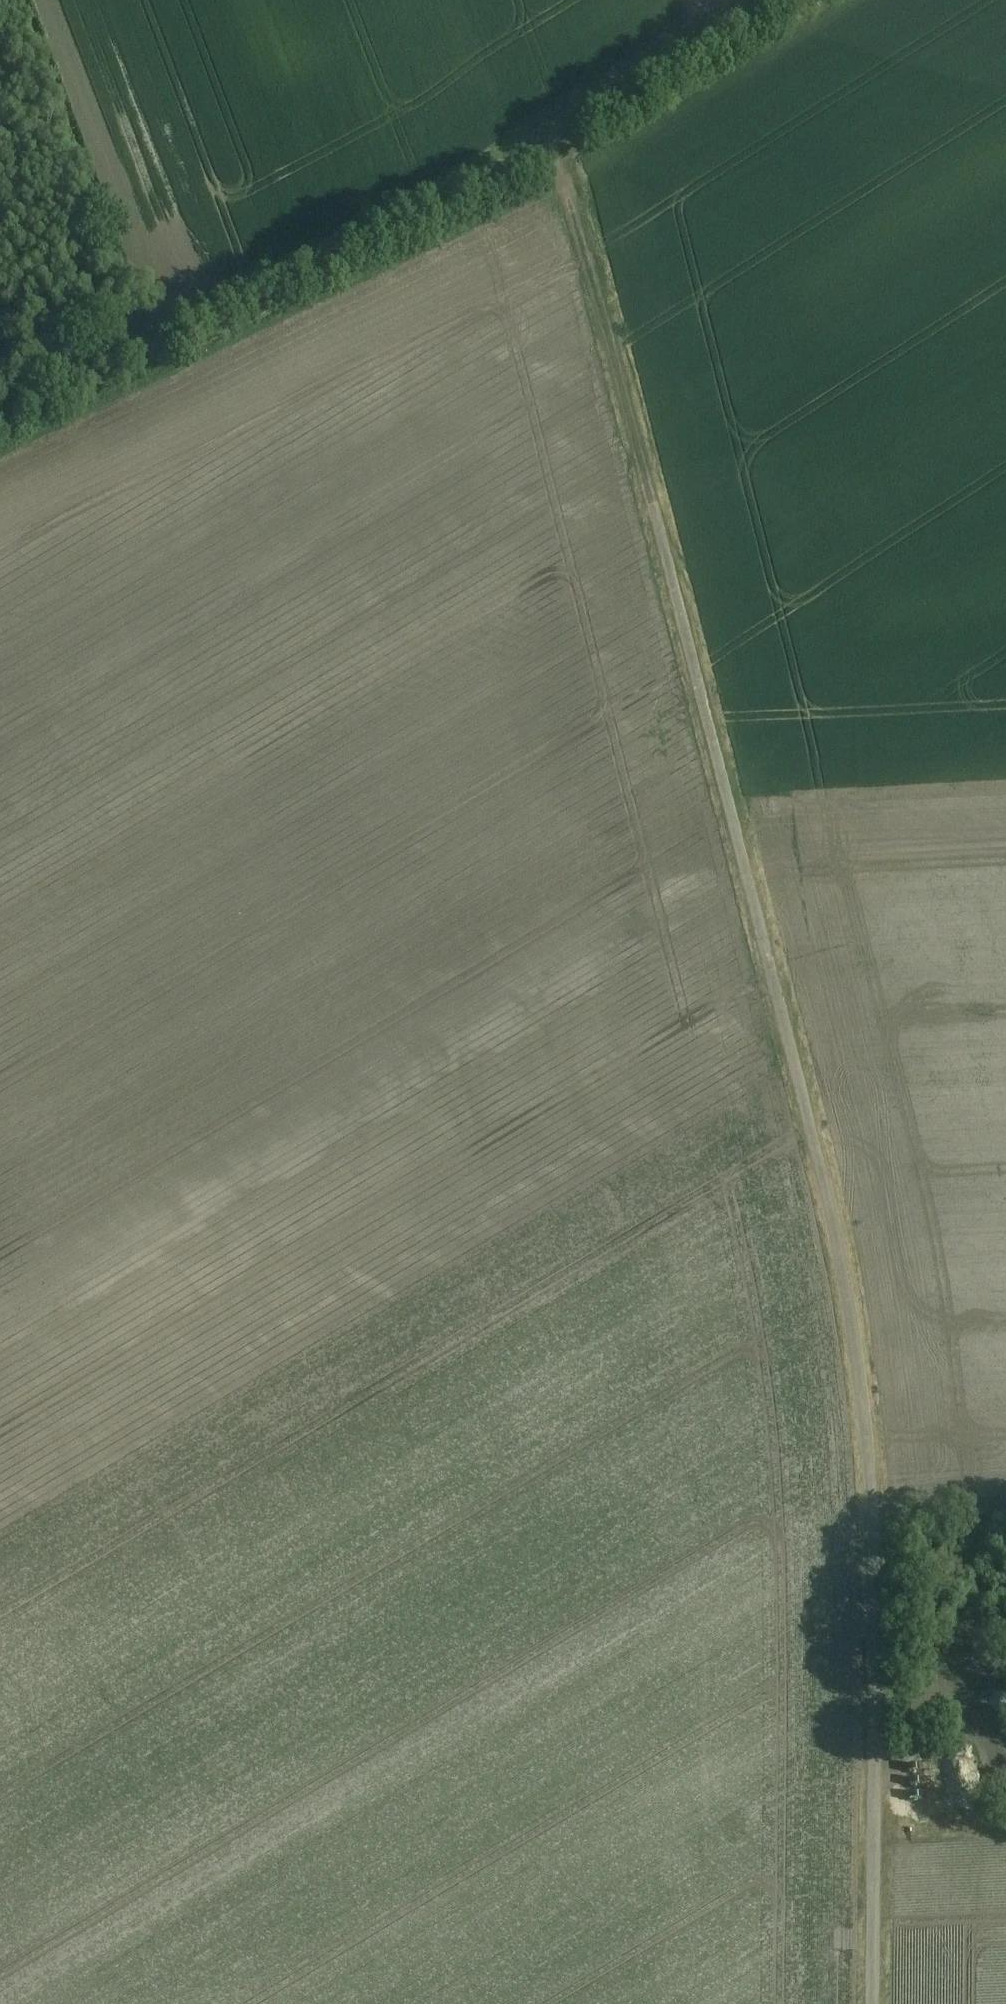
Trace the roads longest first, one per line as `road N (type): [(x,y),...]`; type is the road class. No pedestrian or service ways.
road 1 (unclassified): [(868,2003),(866,1411),(830,1225),(545,158)]

